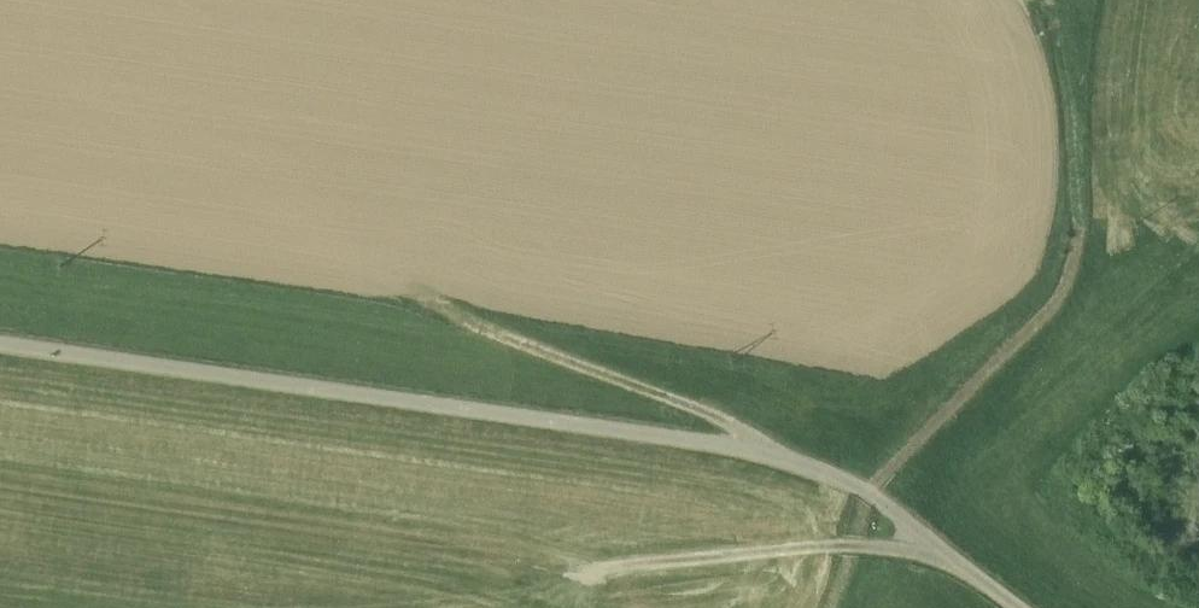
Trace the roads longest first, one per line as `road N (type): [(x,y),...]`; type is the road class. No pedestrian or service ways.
road 1 (unclassified): [(1021,607),(867,491),(734,446),(0,347)]
road 2 (track): [(1085,194),(1056,302),(867,491),(830,607)]
road 3 (track): [(778,460),(751,434),(698,411),(424,306)]
road 4 (track): [(949,557),(871,546),(778,549),(580,570)]

